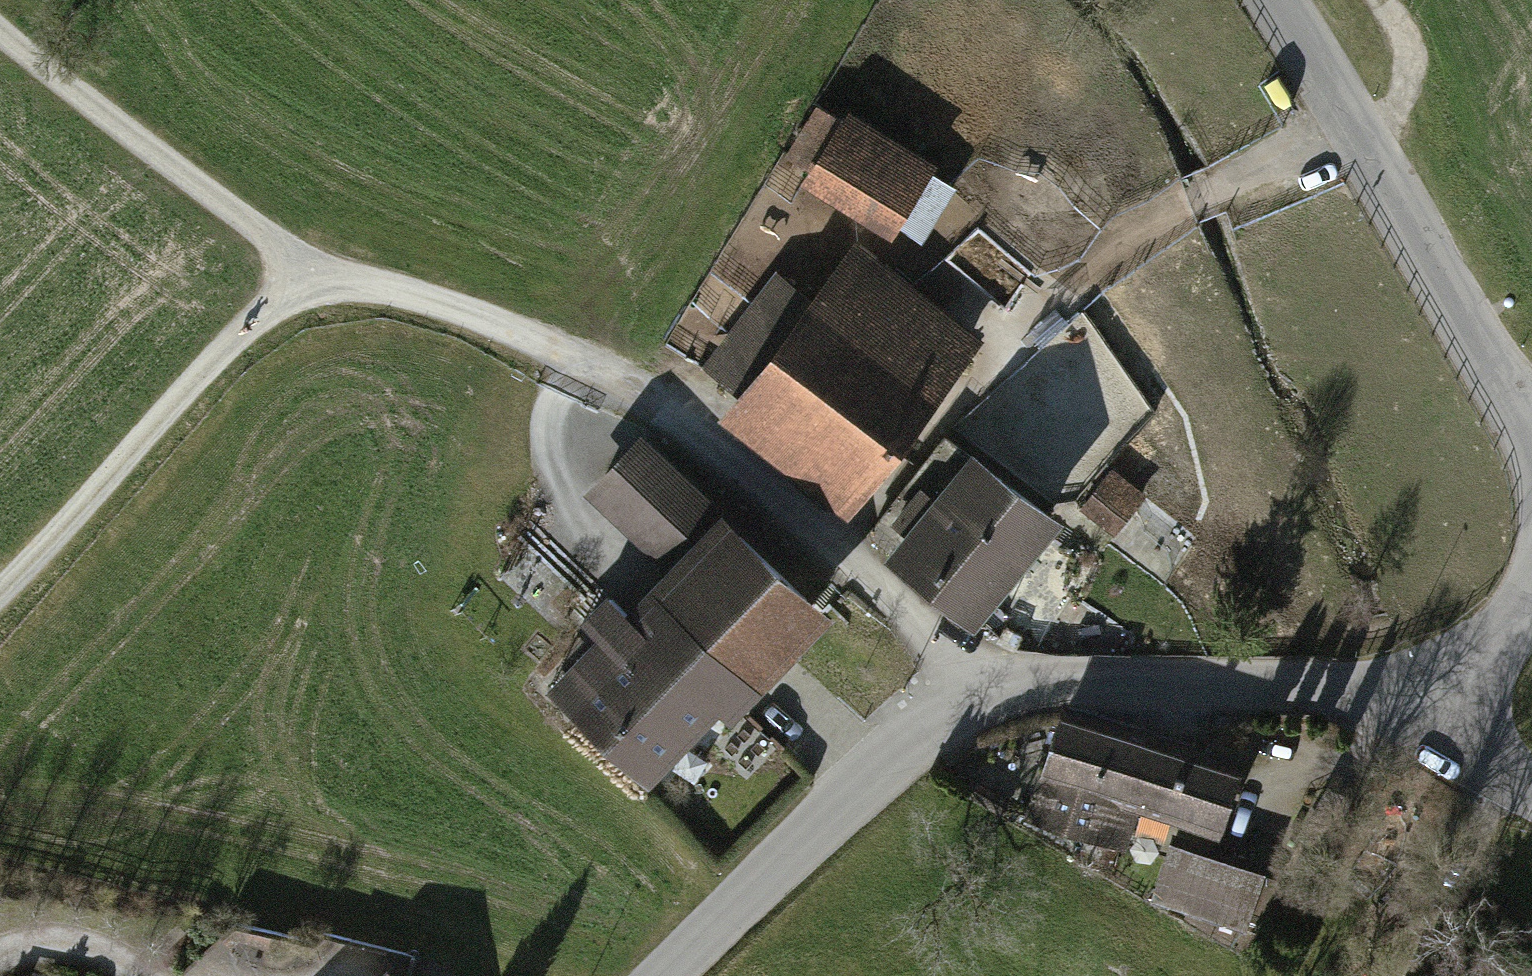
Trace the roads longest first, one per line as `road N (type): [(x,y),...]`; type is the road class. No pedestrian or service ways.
road 1 (track): [(0,30),(300,269),(518,331),(664,407),(921,624),(981,701)]
road 2 (unclassified): [(666,975),(900,752),(1007,691),(1080,681),(1471,685)]
road 3 (track): [(1352,124),(1185,202),(1088,263),(944,411),(831,547)]
road 4 (unclassified): [(1531,433),(1271,0)]
road 5 (track): [(0,586),(300,269)]
road 6 (track): [(576,356),(550,424),(555,474),(570,499),(641,567)]
road 7 (track): [(1383,0),(1403,35),(1409,65),(1399,99),(1361,139)]
road 8 (track): [(0,955),(33,945),(77,946),(145,975)]
road 9 (unclassified): [(1471,685),(1482,748),(1531,792)]

